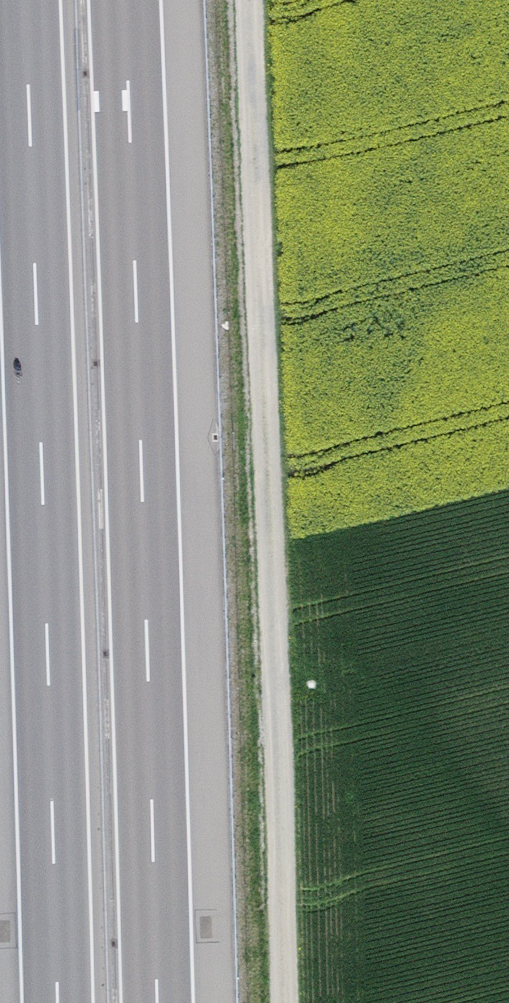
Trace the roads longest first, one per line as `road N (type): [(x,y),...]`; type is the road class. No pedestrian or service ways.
road 1 (track): [(284,1002),(250,0)]
road 2 (motorway): [(25,0),(58,1002)]
road 3 (motorway): [(157,1002),(125,0)]

